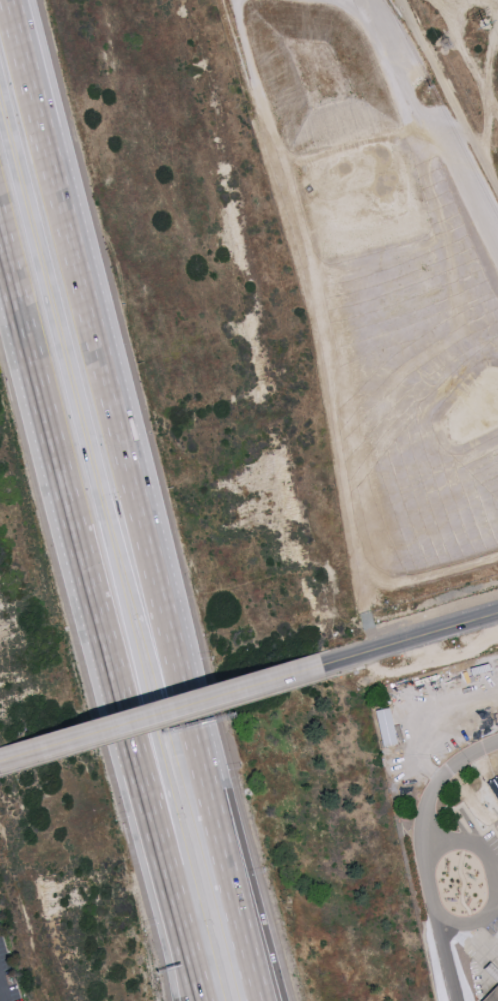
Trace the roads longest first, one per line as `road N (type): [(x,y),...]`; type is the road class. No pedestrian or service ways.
road 1 (motorway): [(0,108),(186,861),(173,926)]
road 2 (motorway): [(224,855),(166,738),(0,71)]
road 3 (motorway): [(175,661),(17,25)]
road 4 (motorway): [(0,230),(135,774)]
road 5 (tertiary): [(0,760),(322,664)]
road 6 (motorway): [(285,1000),(227,786),(194,734)]
road 7 (tertiary): [(322,664),(497,611)]
road 8 (motorway): [(264,1000),(224,855)]
road 9 (motorway): [(156,858),(192,1000)]
road 10 (motorway): [(156,858),(178,1000)]
road 11 (motorway): [(224,855),(194,734)]

